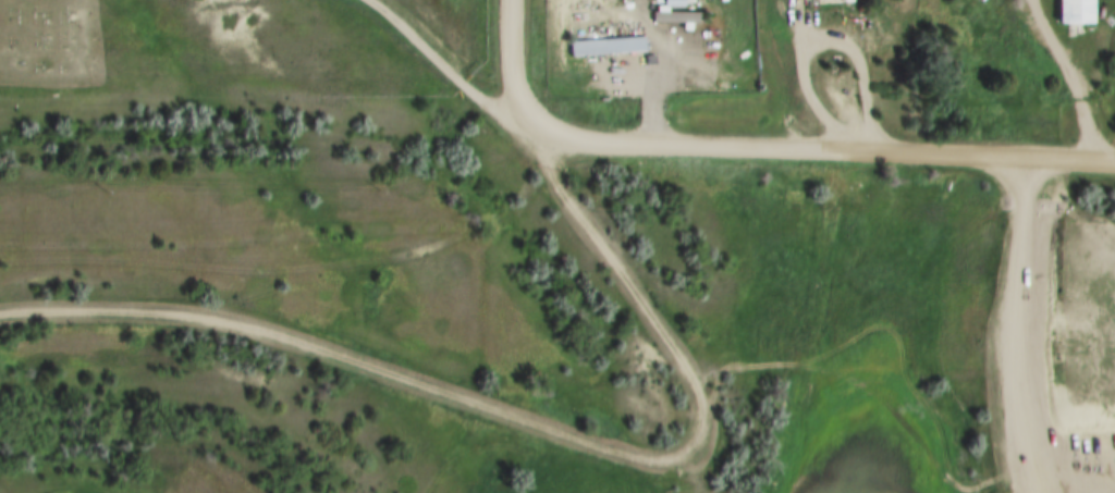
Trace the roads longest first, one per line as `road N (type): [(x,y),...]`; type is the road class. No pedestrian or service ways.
road 1 (track): [(872,156),(842,337),(807,399),(718,434),(586,441),(269,330),(0,345)]
road 2 (residential): [(532,131),(573,146),(1114,168)]
road 3 (track): [(718,434),(641,296),(532,131)]
road 4 (residential): [(532,131),(515,100),(513,0)]

